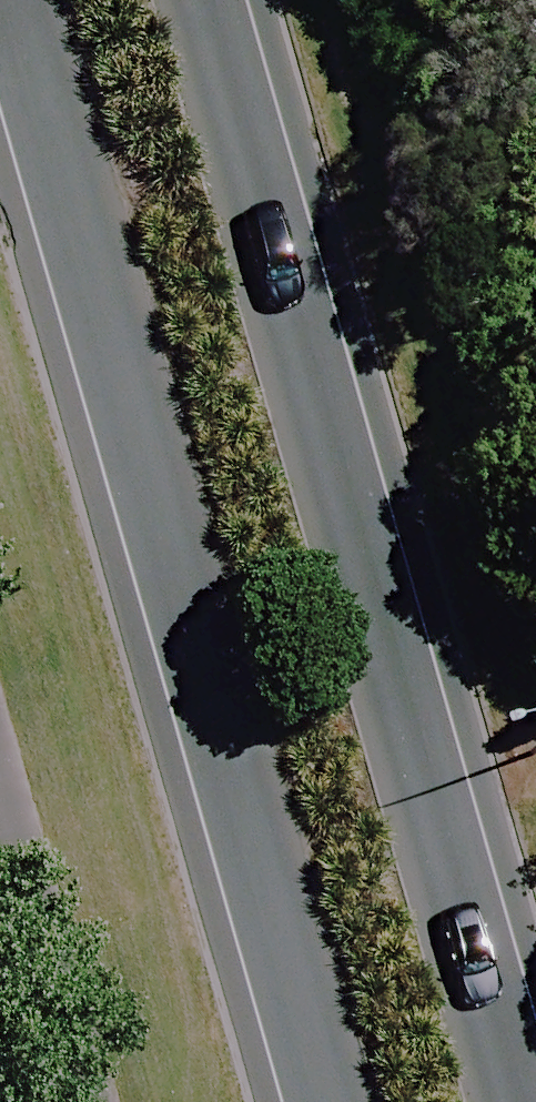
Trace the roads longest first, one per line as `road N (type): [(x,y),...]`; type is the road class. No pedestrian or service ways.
road 1 (secondary): [(327,1101),(7,0)]
road 2 (secondary): [(204,0),(518,1101)]

